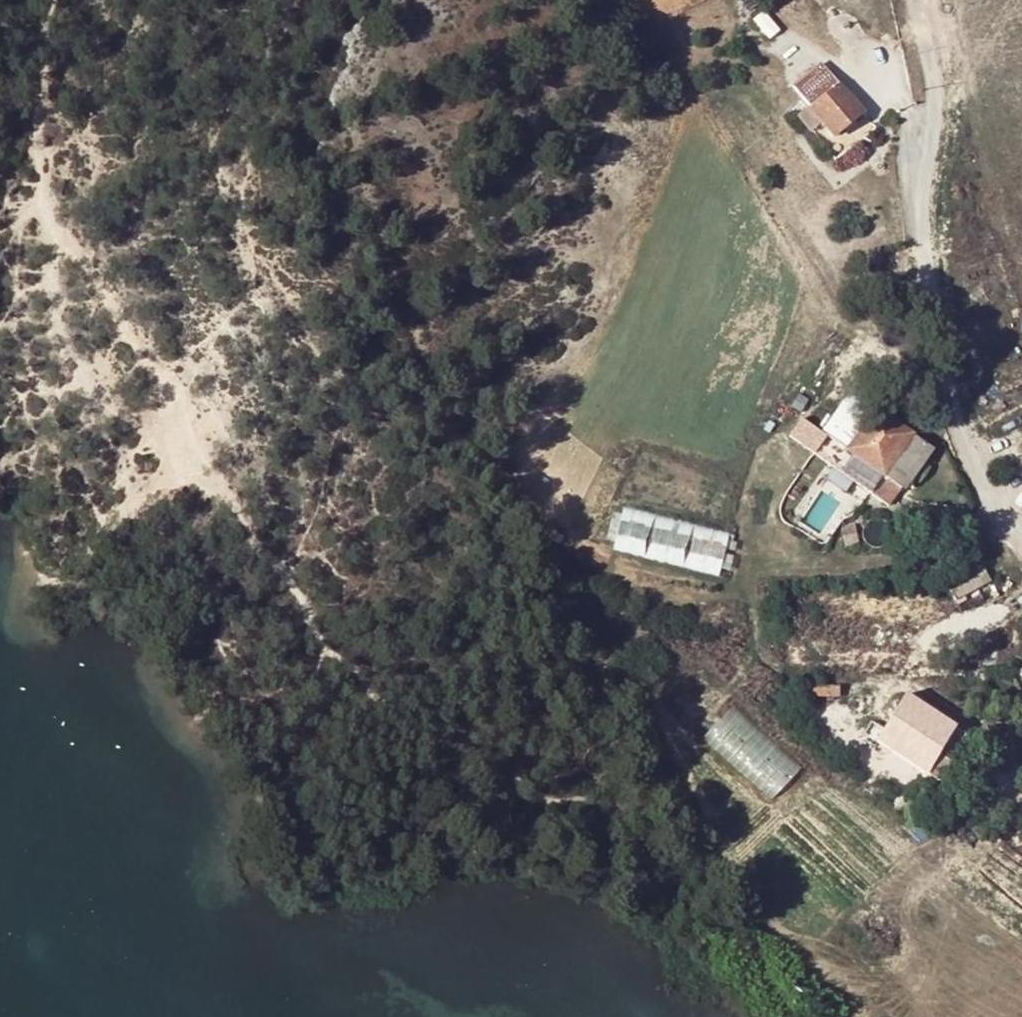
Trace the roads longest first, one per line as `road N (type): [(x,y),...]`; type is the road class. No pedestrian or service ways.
road 1 (track): [(918,0),(936,80),(925,258),(962,435)]

